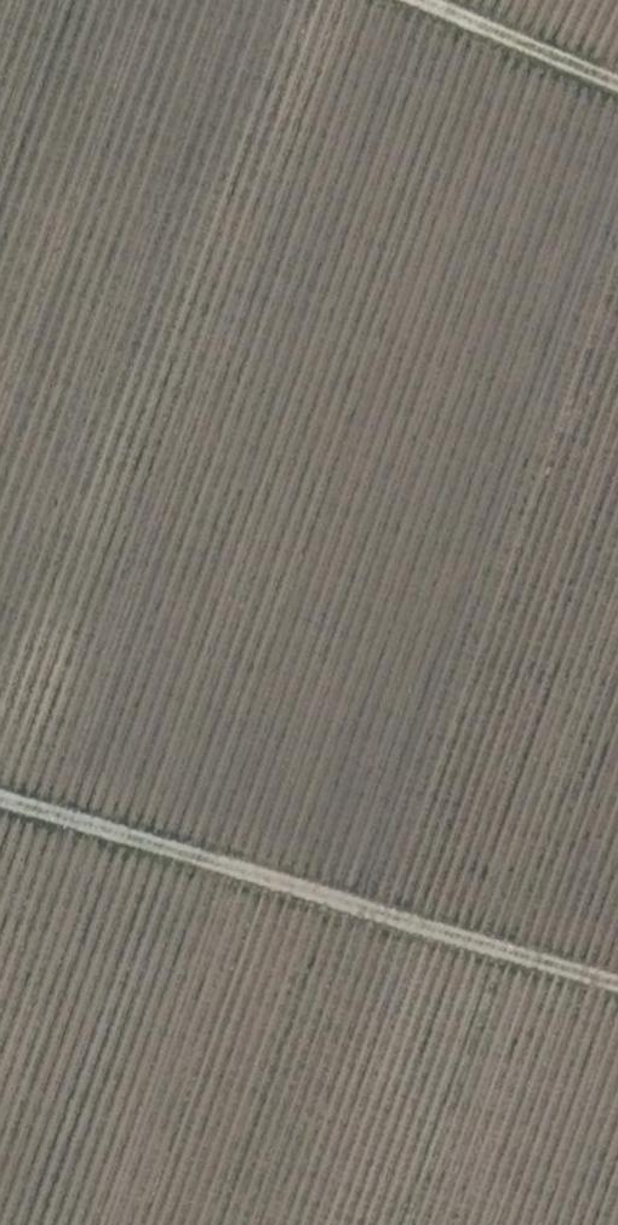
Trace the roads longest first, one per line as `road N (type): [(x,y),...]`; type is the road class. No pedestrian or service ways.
road 1 (track): [(0,804),(617,987)]
road 2 (track): [(434,0),(617,80)]

